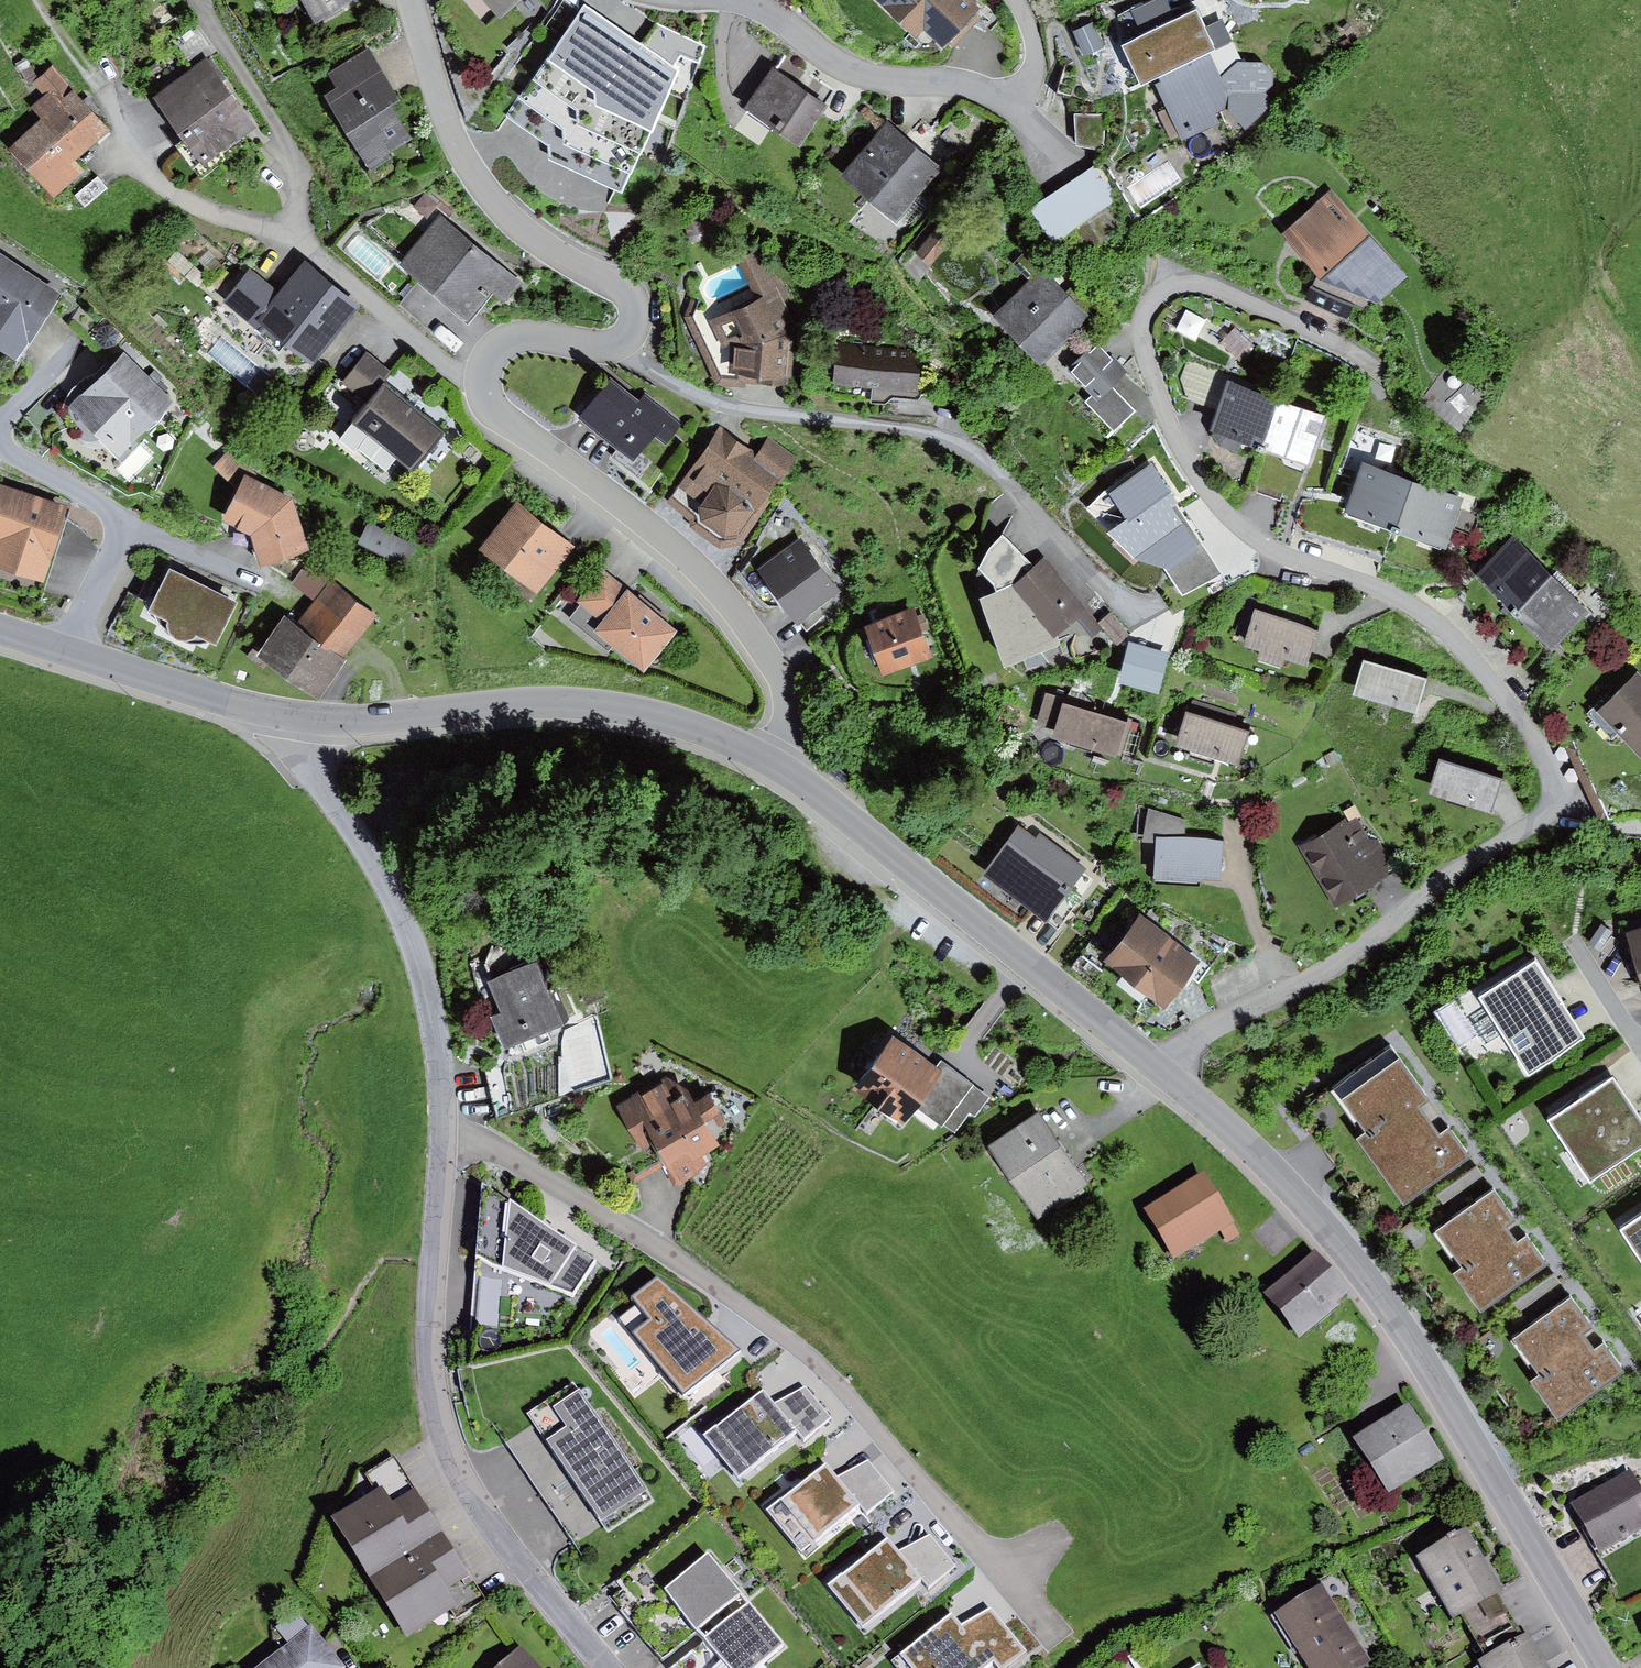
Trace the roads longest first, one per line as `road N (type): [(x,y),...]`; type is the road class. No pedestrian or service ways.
road 1 (residential): [(1149,1059),(1298,983),(1556,796),(1553,768),(1476,661),(1431,618),(1364,582),(1266,548),(1212,501),(1168,423),(1141,320),(1172,287),(1206,284),(1347,350)]
road 2 (residential): [(1054,1641),(965,1523),(785,1339),(495,1147),(444,1139)]
road 3 (tertiary): [(1149,1059),(1256,1151),(1357,1261),(1605,1667)]
road 4 (residential): [(612,346),(681,387),(737,408),(927,433),(966,447),(1129,613)]
road 5 (residential): [(444,1139),(433,1346),(444,1428),(496,1531),(607,1667)]
road 6 (residential): [(773,760),(788,699),(755,634),(690,561),(495,412),(482,386)]
road 7 (tertiary): [(289,716),(376,724),(538,701),(603,703),(705,730),(773,760)]
road 8 (tertiary): [(773,760),(1149,1059)]
road 9 (residential): [(289,716),(369,839),(418,943),(444,1139)]
road 10 (residential): [(612,346),(632,332),(634,300),(519,229),(496,204),(445,119),(413,0)]
road 11 (track): [(1510,0),(1566,100),(1625,291),(1640,312)]
road 12 (residential): [(742,0),(864,74),(947,81),(1013,107)]
road 13 (residential): [(296,238),(296,162),(199,0)]
road 14 (residential): [(296,238),(195,209),(164,190),(97,97)]
road 15 (residential): [(482,386),(296,238)]
road 16 (tertiary): [(73,647),(289,716)]
road 17 (residential): [(482,386),(488,356),(523,333),(612,346)]
road 18 (residential): [(127,525),(0,445)]
road 19 (residential): [(127,525),(252,578)]
road 20 (residential): [(73,647),(127,525)]
road 21 (residential): [(0,430),(82,340)]

